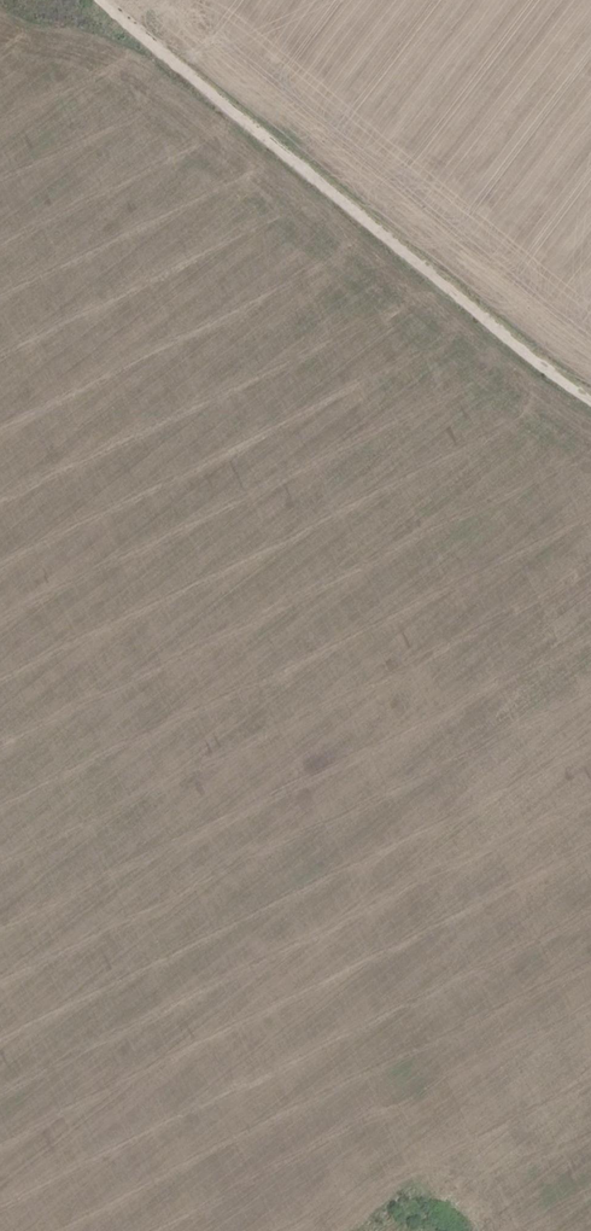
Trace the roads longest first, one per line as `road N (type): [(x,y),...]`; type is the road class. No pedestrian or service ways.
road 1 (track): [(97,0),(496,333),(590,403)]

